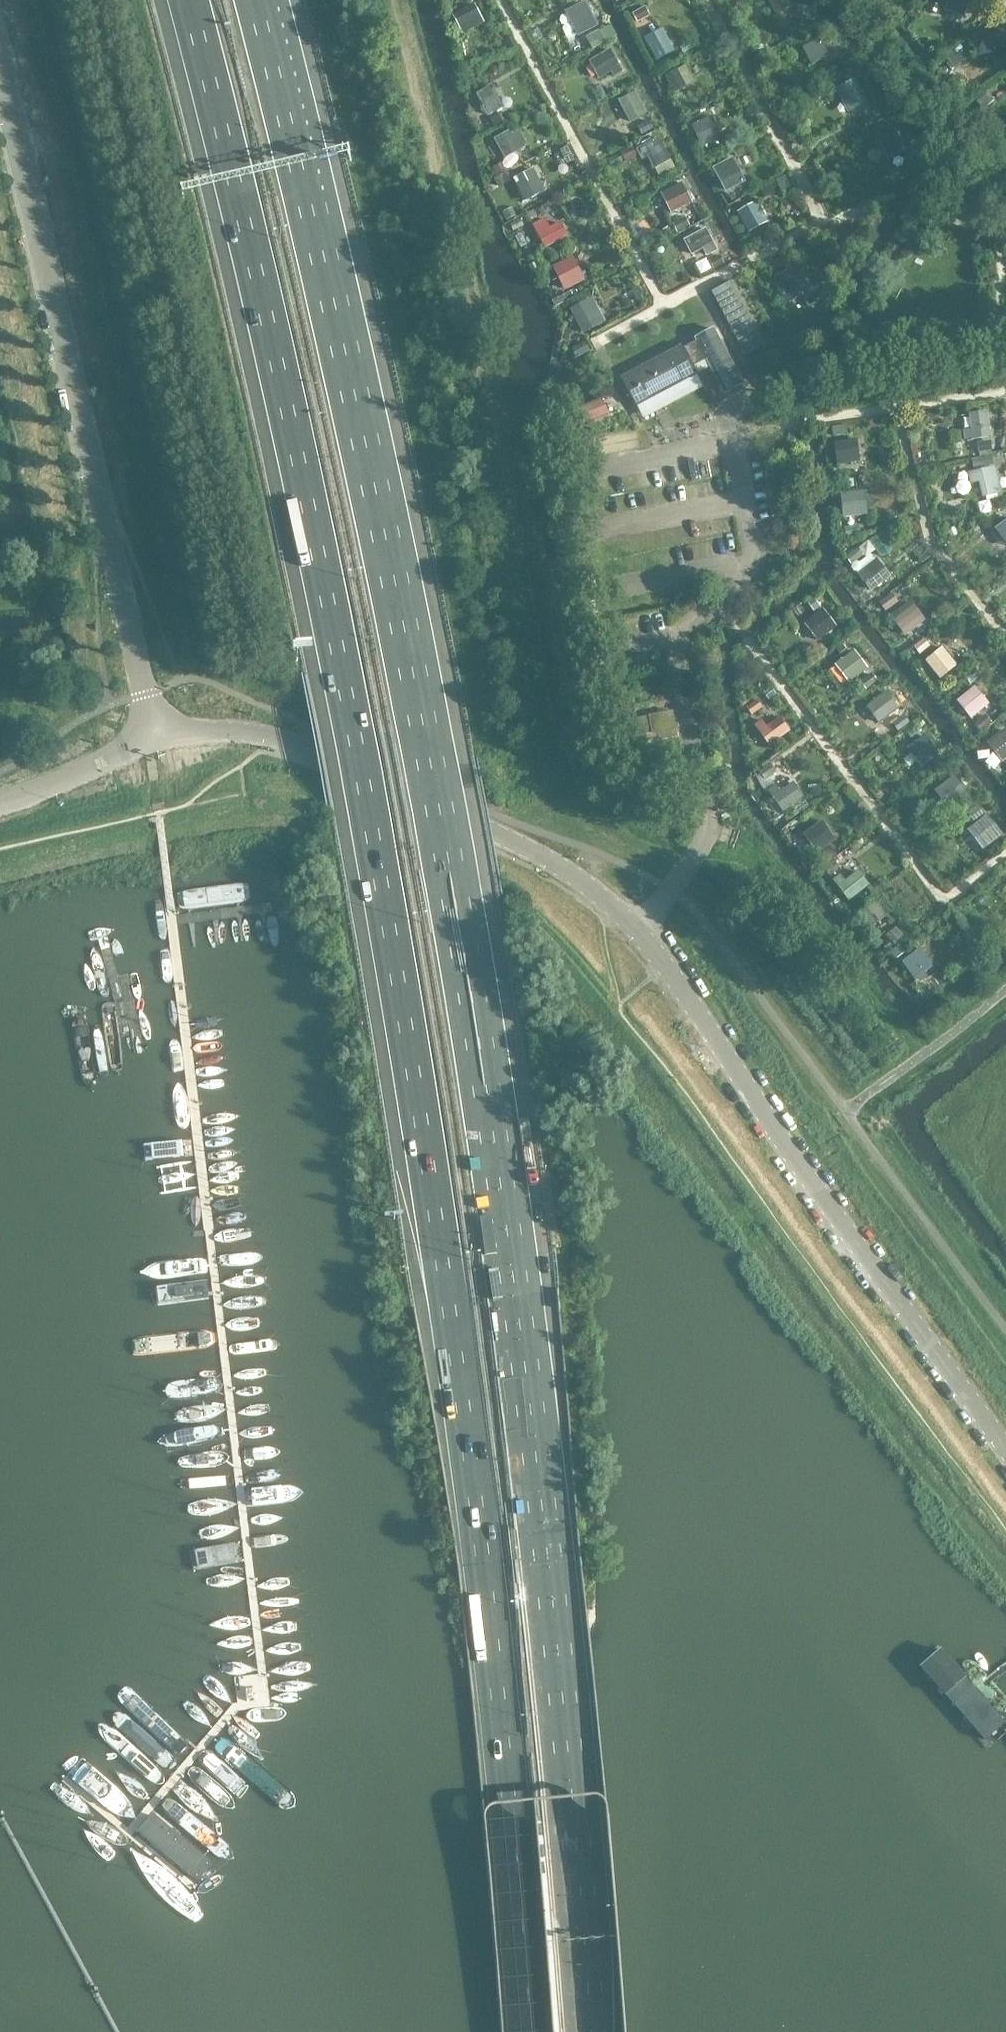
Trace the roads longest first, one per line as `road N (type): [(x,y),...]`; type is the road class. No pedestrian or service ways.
road 1 (motorway): [(590,2031),(543,1509),(450,866),(308,190),(253,0)]
road 2 (motorway): [(189,0),(350,705),(406,1033),(476,1504),(530,2031)]
road 3 (unclassified): [(1005,1447),(789,1151),(665,964),(598,894),(542,856),(309,745),(221,732),(160,738)]
road 4 (unclassified): [(160,738),(0,50)]
road 5 (unclassified): [(160,738),(0,802)]

